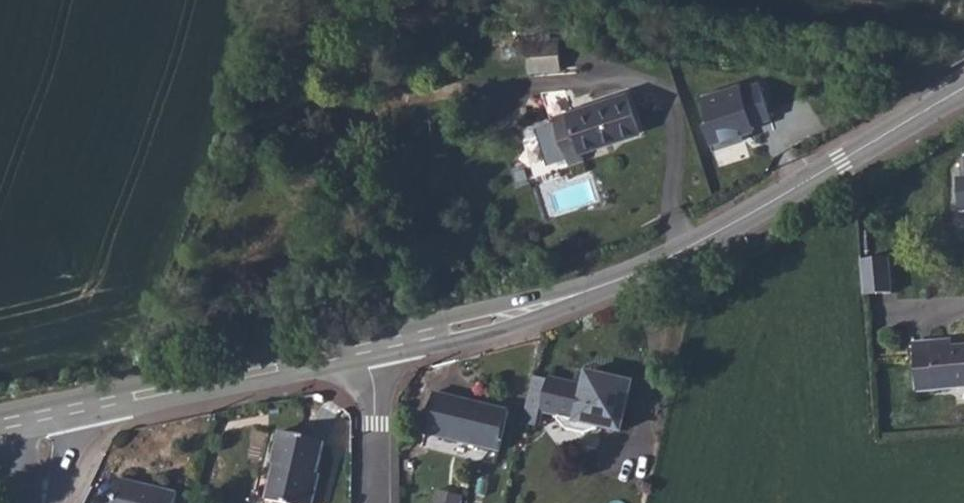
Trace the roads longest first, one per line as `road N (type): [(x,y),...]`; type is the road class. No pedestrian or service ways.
road 1 (secondary): [(363,351),(565,304),(760,212),(963,89)]
road 2 (secondary): [(52,417),(363,351)]
road 3 (residential): [(374,502),(379,457),(363,351)]

